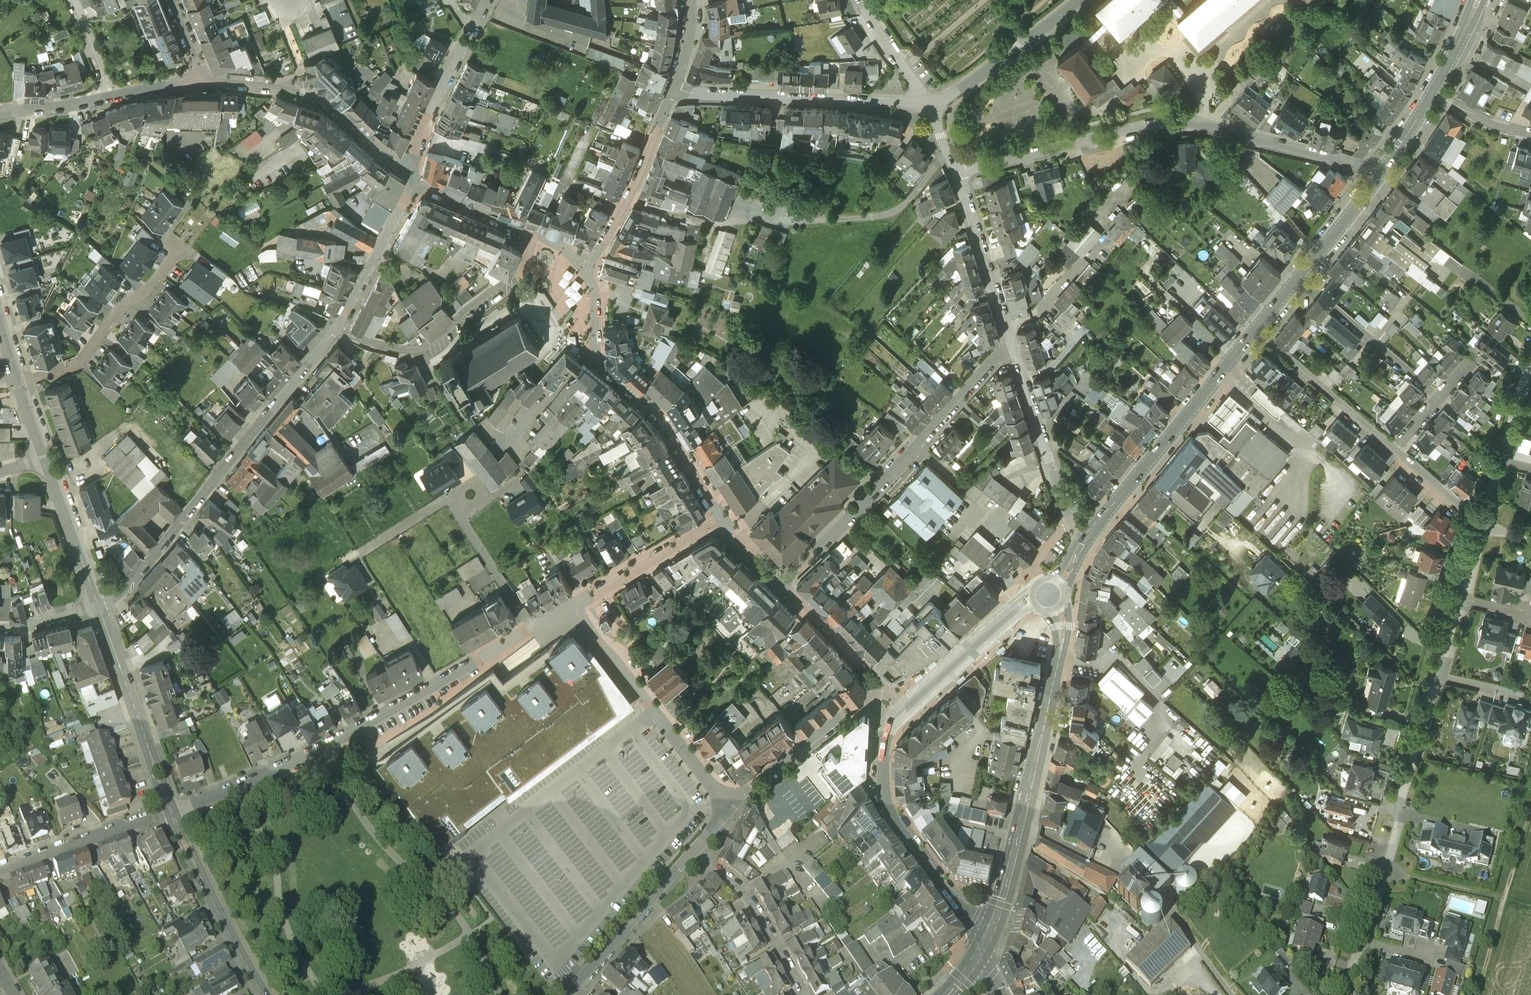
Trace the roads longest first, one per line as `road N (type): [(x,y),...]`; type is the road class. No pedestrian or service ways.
road 1 (residential): [(1350,994),(1486,520)]
road 2 (residential): [(1380,174),(1194,123),(1088,139),(957,176)]
road 3 (secondary): [(982,950),(1004,893),(1058,661),(1063,627),(1048,596)]
road 4 (residential): [(337,332),(146,568),(100,608)]
road 5 (residential): [(479,661),(297,761),(170,808)]
road 6 (residential): [(782,582),(993,361),(1013,353)]
road 7 (residential): [(583,266),(598,298),(597,361),(657,416),(723,521)]
road 8 (secondary): [(1084,541),(1256,330)]
road 9 (residential): [(897,715),(884,756),(889,811),(982,950)]
road 10 (residential): [(532,629),(448,498),(360,555)]
road 11 (residential): [(546,241),(503,292),(435,342),(369,350),(337,332)]
road 12 (residential): [(926,105),(675,88)]
road 13 (residential): [(204,82),(322,102),(405,172)]
road 14 (track): [(1384,873),(1504,900),(1530,806)]
road 15 (residential): [(19,384),(77,366),(121,307),(157,283),(180,252)]
road 16 (residential): [(100,608),(170,808)]
road 17 (residential): [(170,808),(266,994)]
road 18 (residential): [(1084,541),(1068,520),(1013,353)]
road 19 (residential): [(583,266),(632,192),(675,88)]
road 20 (residential): [(897,715),(1025,602),(1048,596)]
road 21 (residential): [(874,689),(725,809)]
road 22 (residential): [(486,0),(405,172)]
road 23 (residential): [(1080,0),(955,95),(926,105)]
road 24 (residential): [(1013,353),(957,176)]
road 25 (residential): [(1299,278),(1439,398)]
road 26 (residential): [(1395,450),(1256,330)]
road 27 (residential): [(688,857),(750,895),(800,994)]
road 28 (residential): [(688,857),(566,994)]
road 29 (residential): [(170,808),(0,865)]
road 30 (residential): [(572,607),(723,521)]
road 31 (residential): [(416,181),(337,332)]
road 32 (residential): [(1486,520),(1530,357)]
road 33 (residential): [(45,457),(100,608)]
road 34 (residential): [(416,181),(546,241)]
road 35 (residential): [(782,582),(874,689)]
road 36 (secondary): [(1299,278),(1380,174)]
road 37 (residential): [(648,705),(725,809)]
road 38 (residential): [(572,607),(648,705)]
road 39 (residential): [(926,105),(861,0)]

